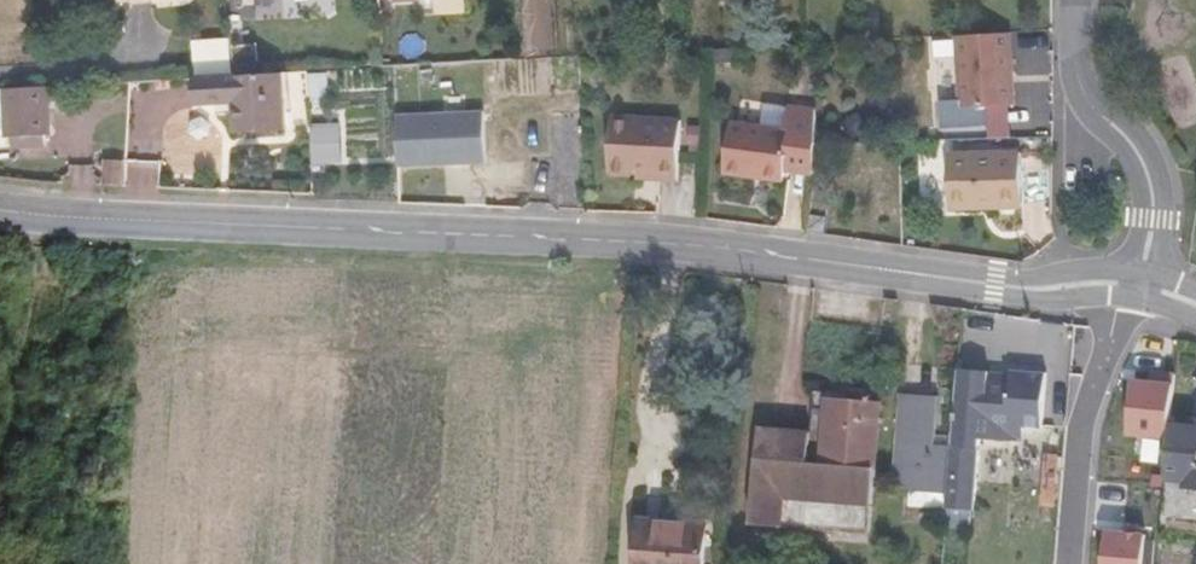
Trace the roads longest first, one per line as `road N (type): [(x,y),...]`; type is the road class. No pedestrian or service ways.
road 1 (tertiary): [(0,214),(669,246),(1032,291),(1108,281),(1139,287)]
road 2 (residential): [(1073,0),(1080,87),(1145,169),(1151,195),(1139,287)]
road 3 (residential): [(1073,563),(1089,413),(1139,287)]

